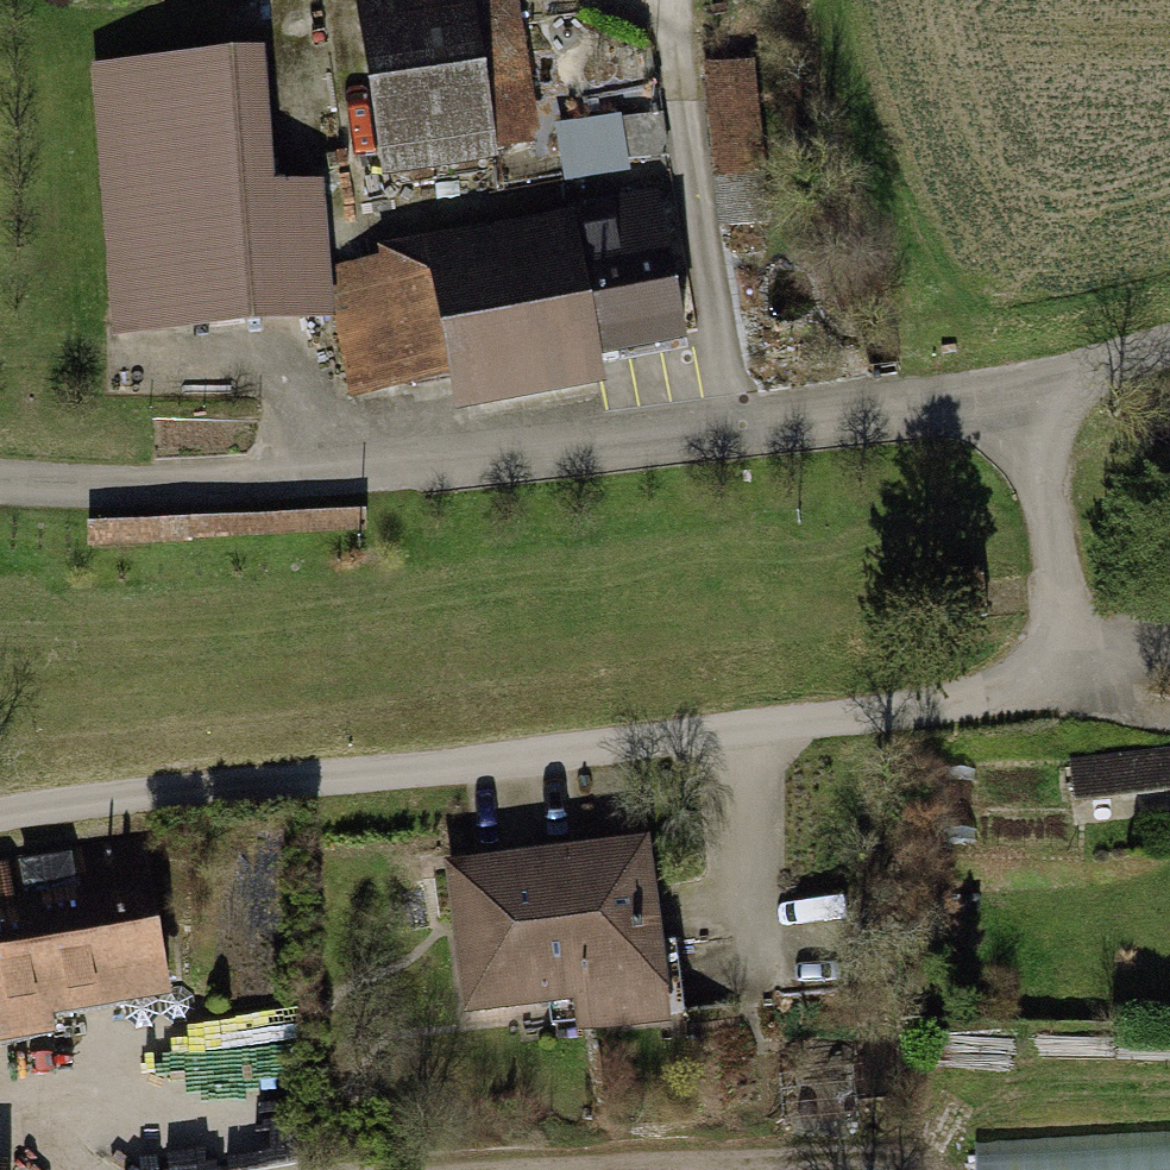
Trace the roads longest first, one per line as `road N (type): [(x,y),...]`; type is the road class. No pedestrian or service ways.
road 1 (residential): [(0,816),(748,724)]
road 2 (residential): [(733,428),(669,0)]
road 3 (unclassified): [(316,473),(733,428)]
road 4 (unclassified): [(577,1169),(920,1155),(930,1169)]
road 5 (residential): [(748,724),(978,695),(1071,647)]
road 6 (unclassified): [(0,476),(221,483),(316,473)]
road 7 (unclassified): [(733,428),(1038,394)]
road 8 (residential): [(316,473),(305,353),(143,359)]
road 9 (residential): [(1038,394),(1071,647)]
road 10 (residential): [(748,724),(761,958)]
road 11 (residential): [(345,0),(362,144)]
road 12 (unclassified): [(1038,394),(1169,344)]

